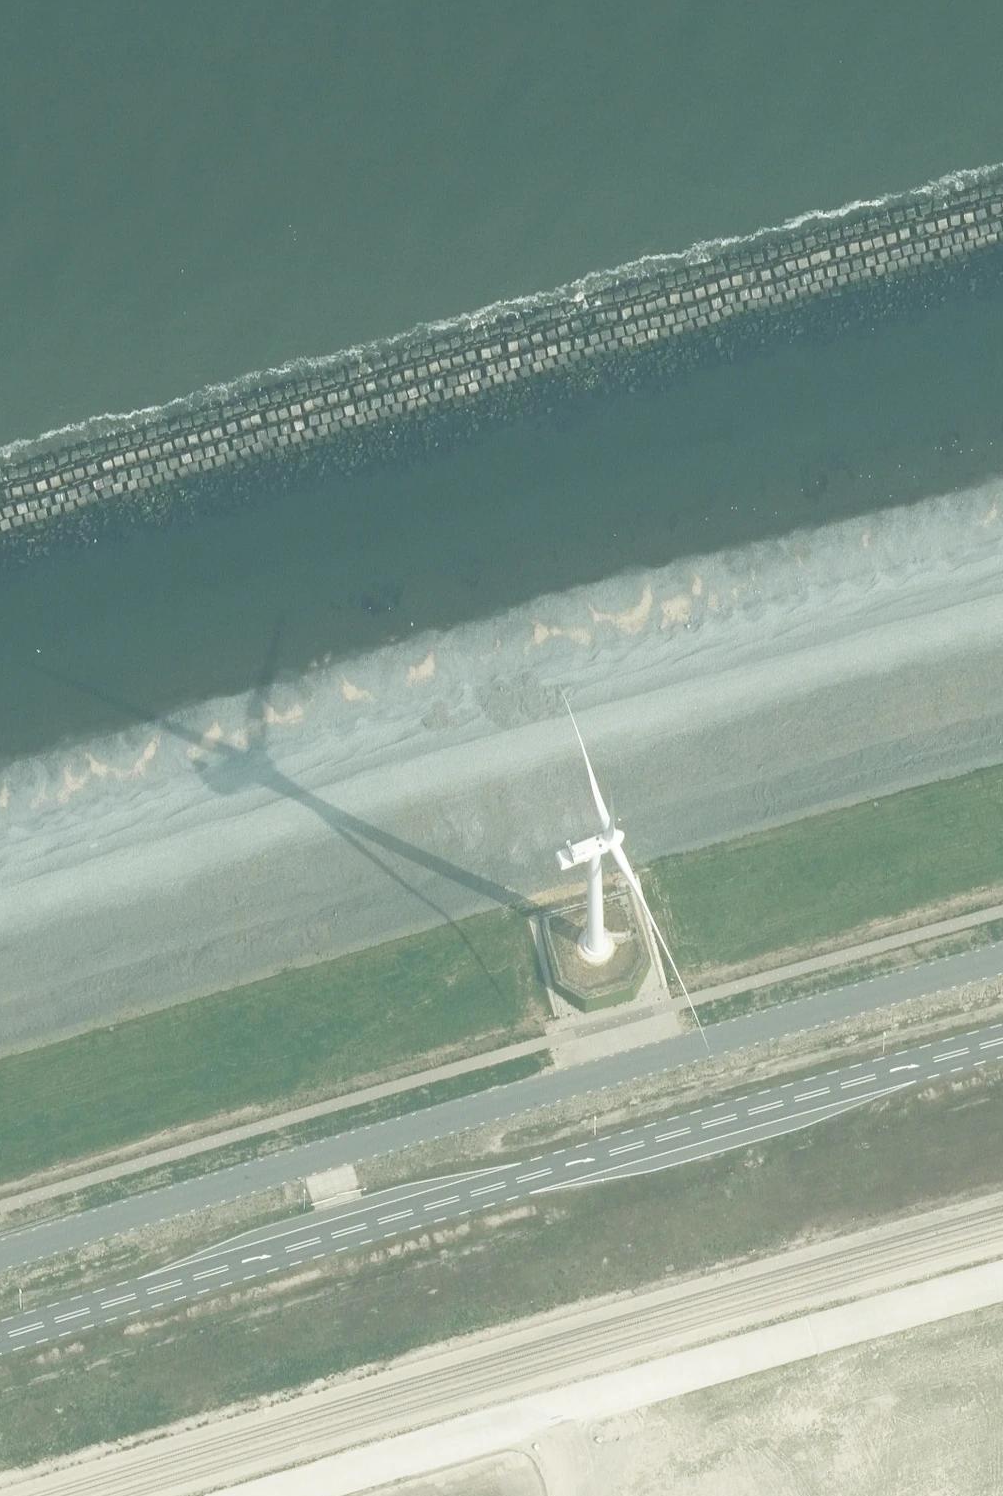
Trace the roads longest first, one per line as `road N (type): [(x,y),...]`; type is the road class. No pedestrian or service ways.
road 1 (secondary): [(1002,1049),(0,1345)]
road 2 (unclassified): [(1002,967),(0,1262)]

